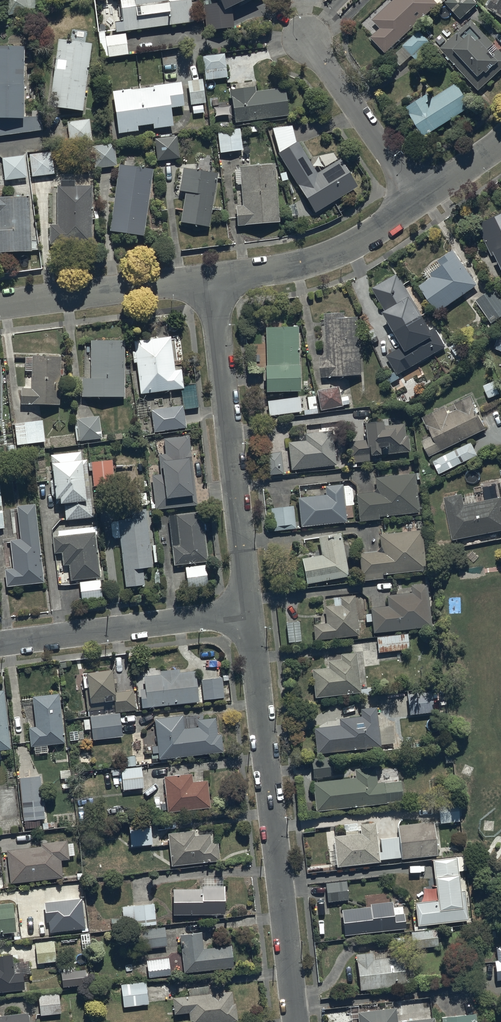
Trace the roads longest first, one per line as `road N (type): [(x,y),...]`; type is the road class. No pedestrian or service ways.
road 1 (residential): [(250,610),(298,1021)]
road 2 (residential): [(213,284),(250,610)]
road 3 (residential): [(0,645),(250,610)]
road 4 (residential): [(213,284),(314,259),(418,202)]
road 5 (residential): [(0,309),(213,284)]
road 6 (residential): [(418,202),(314,44)]

